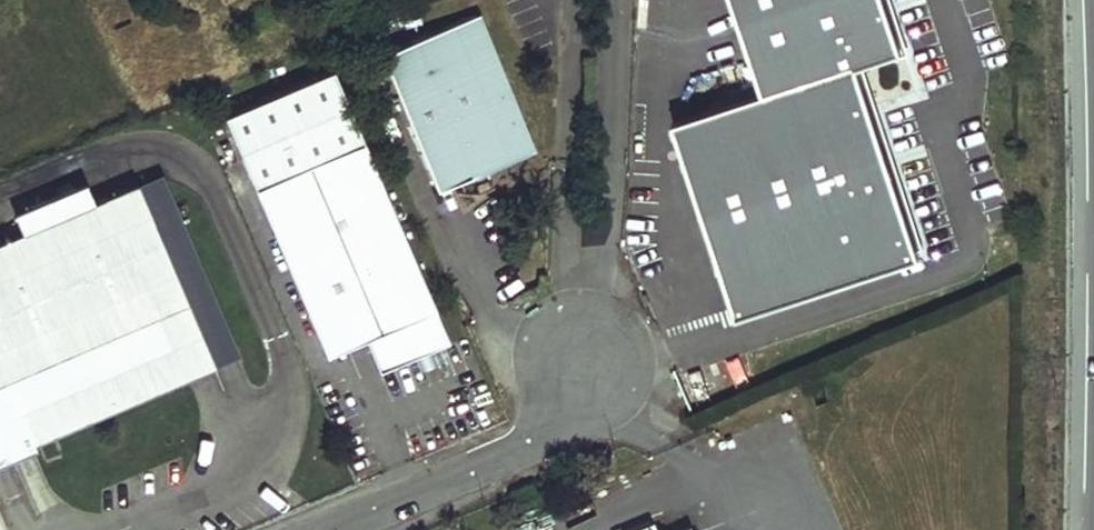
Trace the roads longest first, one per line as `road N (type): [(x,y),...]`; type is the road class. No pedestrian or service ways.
road 1 (residential): [(333,529),(607,411),(615,325)]

